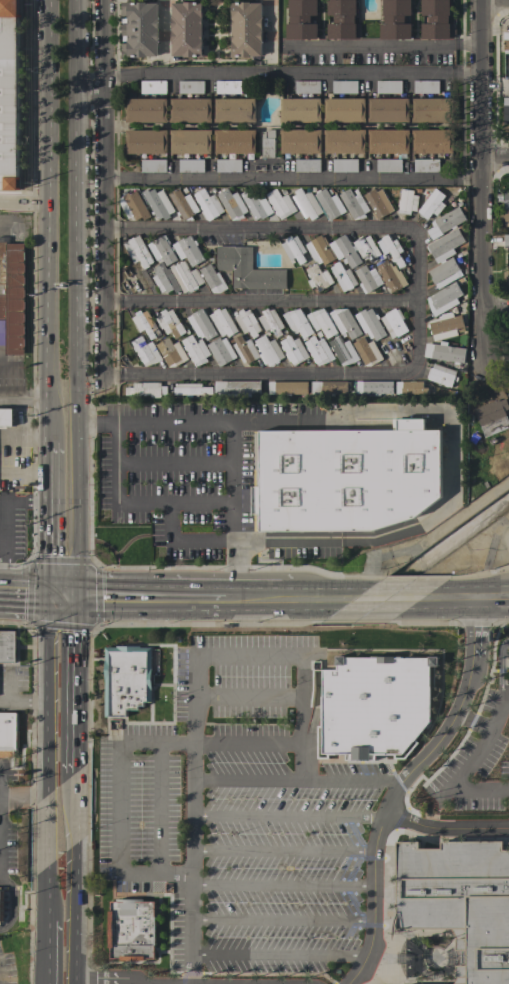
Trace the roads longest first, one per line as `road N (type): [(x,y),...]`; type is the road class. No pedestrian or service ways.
road 1 (primary): [(79,607),(77,0)]
road 2 (primary): [(45,0),(46,444)]
road 3 (residential): [(475,356),(477,0)]
road 4 (primary): [(46,607),(45,925)]
road 5 (primary): [(285,606),(508,606)]
road 6 (primary): [(72,983),(77,772)]
road 7 (primary): [(77,772),(79,607)]
road 8 (primary): [(46,444),(46,607)]
road 9 (primary): [(79,607),(223,606)]

